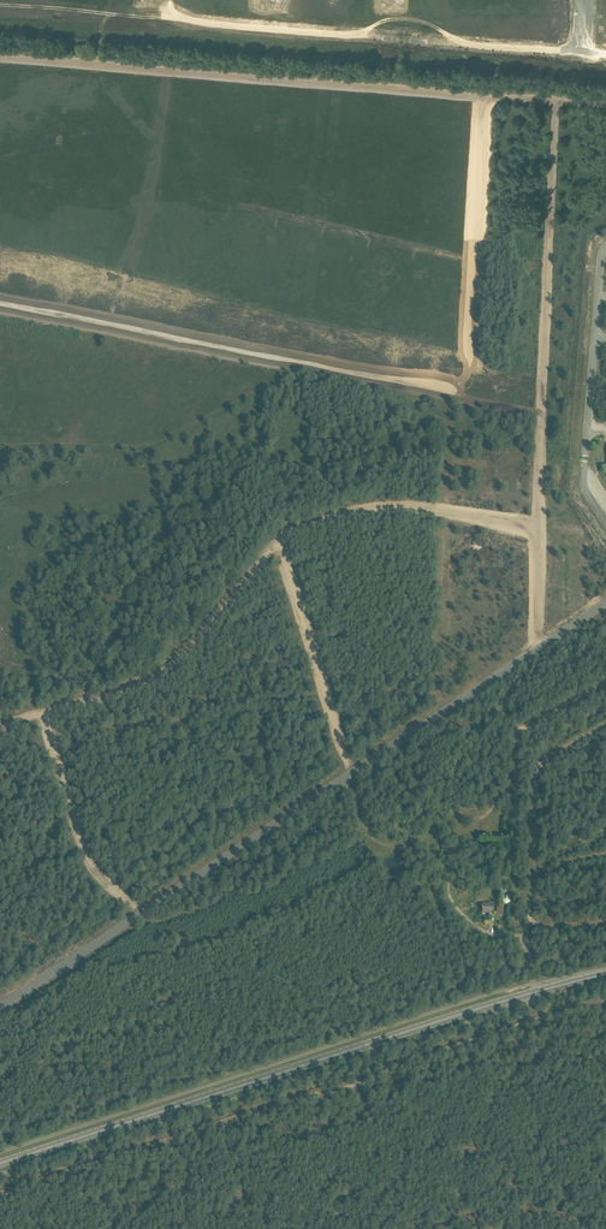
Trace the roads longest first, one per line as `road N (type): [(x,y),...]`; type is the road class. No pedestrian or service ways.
road 1 (track): [(605,1008),(498,1030),(0,1194)]
road 2 (primary): [(0,1163),(605,975)]
road 3 (track): [(605,55),(473,45),(409,20),(343,35),(0,4)]
road 4 (track): [(0,730),(151,678),(293,531),(353,512),(419,507),(537,528)]
road 5 (track): [(0,56),(605,105)]
road 6 (track): [(0,300),(541,414)]
road 7 (track): [(556,101),(537,649)]
road 8 (track): [(605,682),(519,730),(508,791),(454,832),(449,895),(487,933),(522,937),(536,992)]
road 9 (track): [(605,725),(537,768),(529,917),(539,925),(605,924)]
road 10 (track): [(453,390),(468,364),(485,96)]
road 11 (track): [(275,543),(349,773)]
road 12 (track): [(40,713),(87,856),(140,913)]
road 13 (track): [(459,823),(417,844),(382,844),(363,821),(349,773)]

